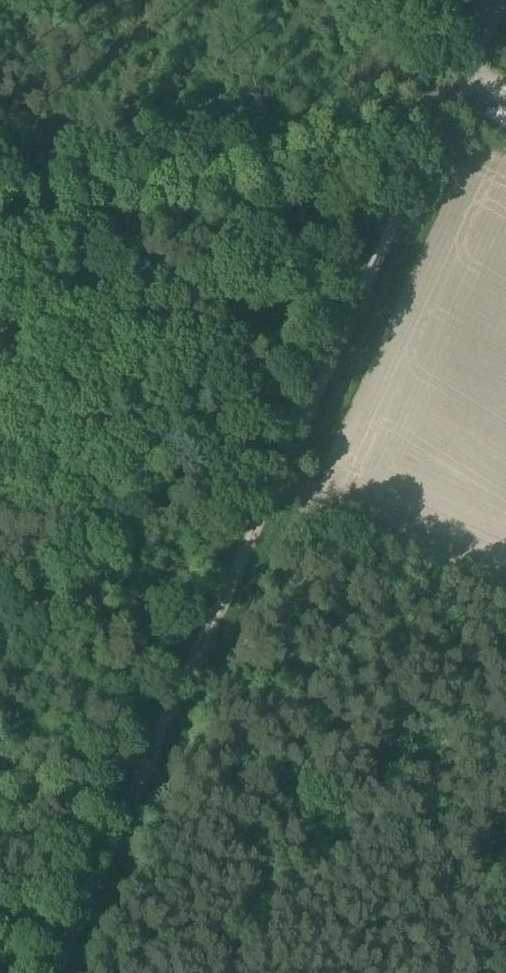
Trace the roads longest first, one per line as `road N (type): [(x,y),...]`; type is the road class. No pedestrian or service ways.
road 1 (unclassified): [(46,972),(445,100)]
road 2 (unclassified): [(445,100),(388,146),(319,169),(109,215),(0,222)]
road 3 (track): [(275,475),(505,590)]

